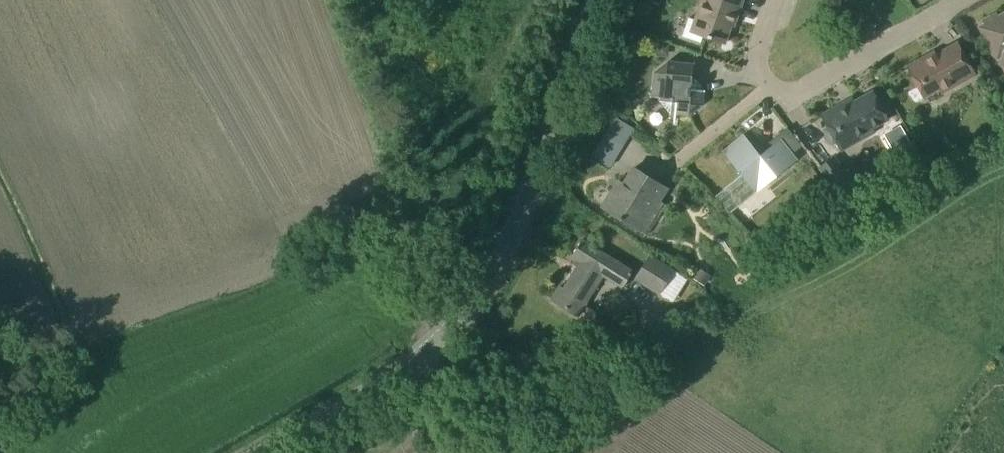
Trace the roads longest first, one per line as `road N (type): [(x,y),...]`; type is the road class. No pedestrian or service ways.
road 1 (tertiary): [(257,452),(396,372),(503,251),(596,0)]
road 2 (residential): [(770,88),(789,96),(962,0)]
road 3 (track): [(418,350),(455,397),(542,452)]
road 4 (track): [(431,338),(383,211)]

